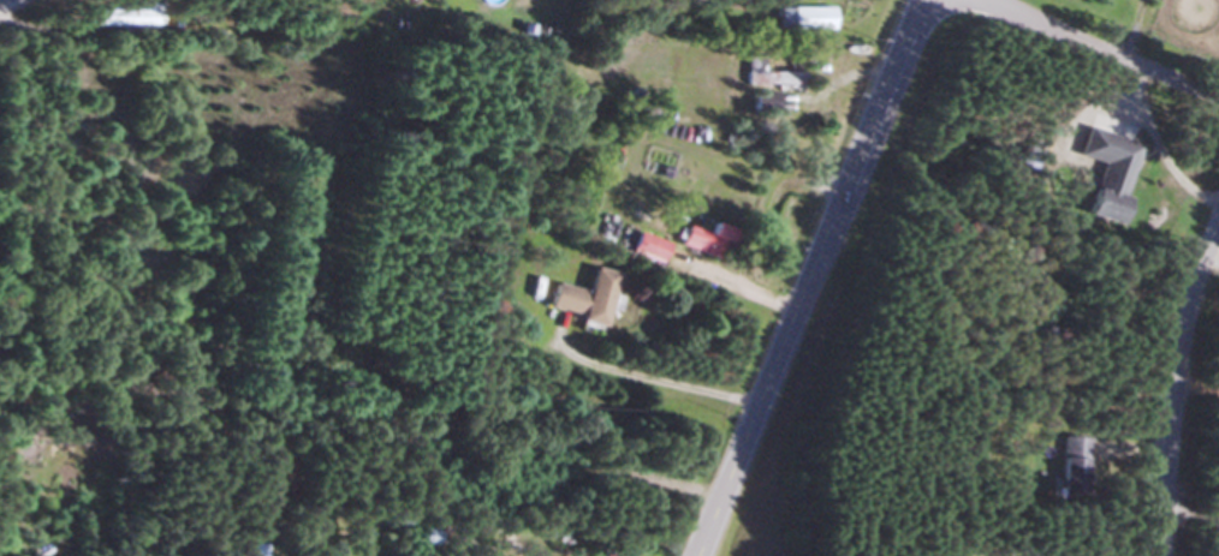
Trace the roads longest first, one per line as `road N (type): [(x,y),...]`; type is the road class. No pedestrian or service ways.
road 1 (secondary): [(915,0),(696,555)]
road 2 (residential): [(1156,555),(1182,311),(1218,209)]
road 3 (residential): [(1218,104),(975,0)]

